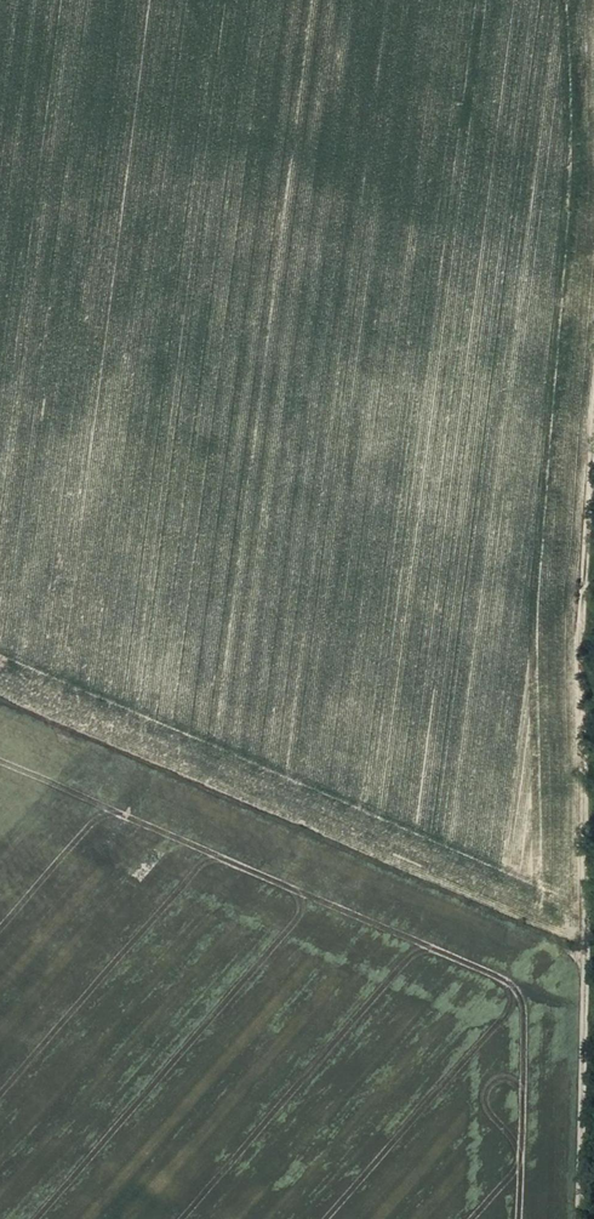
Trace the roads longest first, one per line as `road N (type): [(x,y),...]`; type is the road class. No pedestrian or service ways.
road 1 (track): [(593,581),(593,854)]

